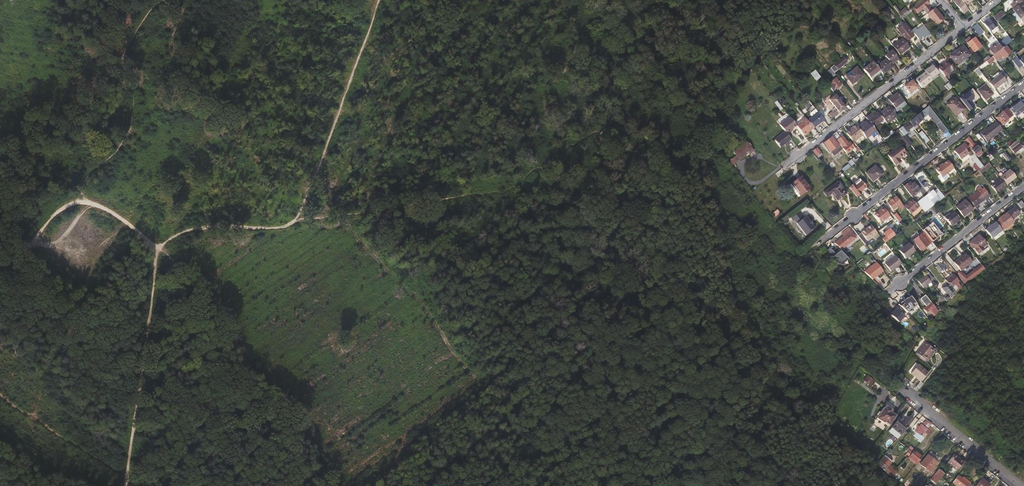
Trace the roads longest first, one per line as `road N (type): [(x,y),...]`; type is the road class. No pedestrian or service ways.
road 1 (residential): [(826,235),(1023,83)]
road 2 (track): [(296,224),(382,0)]
road 3 (track): [(155,248),(127,485)]
road 4 (residential): [(782,166),(961,27)]
road 5 (residential): [(898,285),(1023,186)]
road 6 (track): [(155,248),(202,229),(296,224)]
road 7 (residential): [(1020,485),(908,396)]

